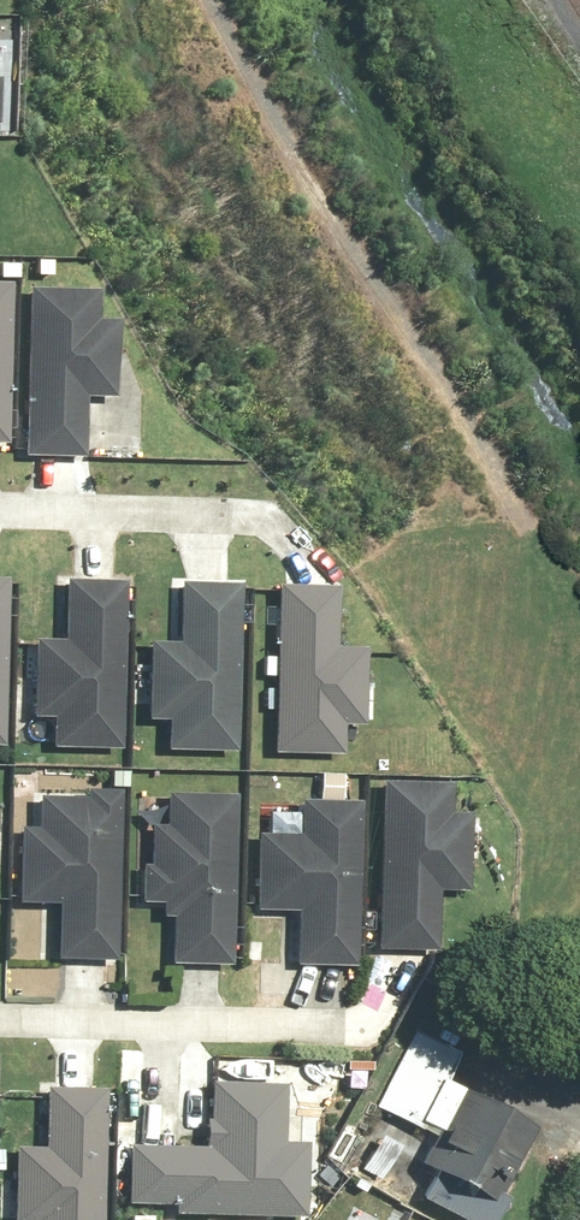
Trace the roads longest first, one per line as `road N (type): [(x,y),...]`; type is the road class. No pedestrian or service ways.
road 1 (residential): [(0,1019),(344,1028)]
road 2 (residential): [(0,509),(249,517)]

